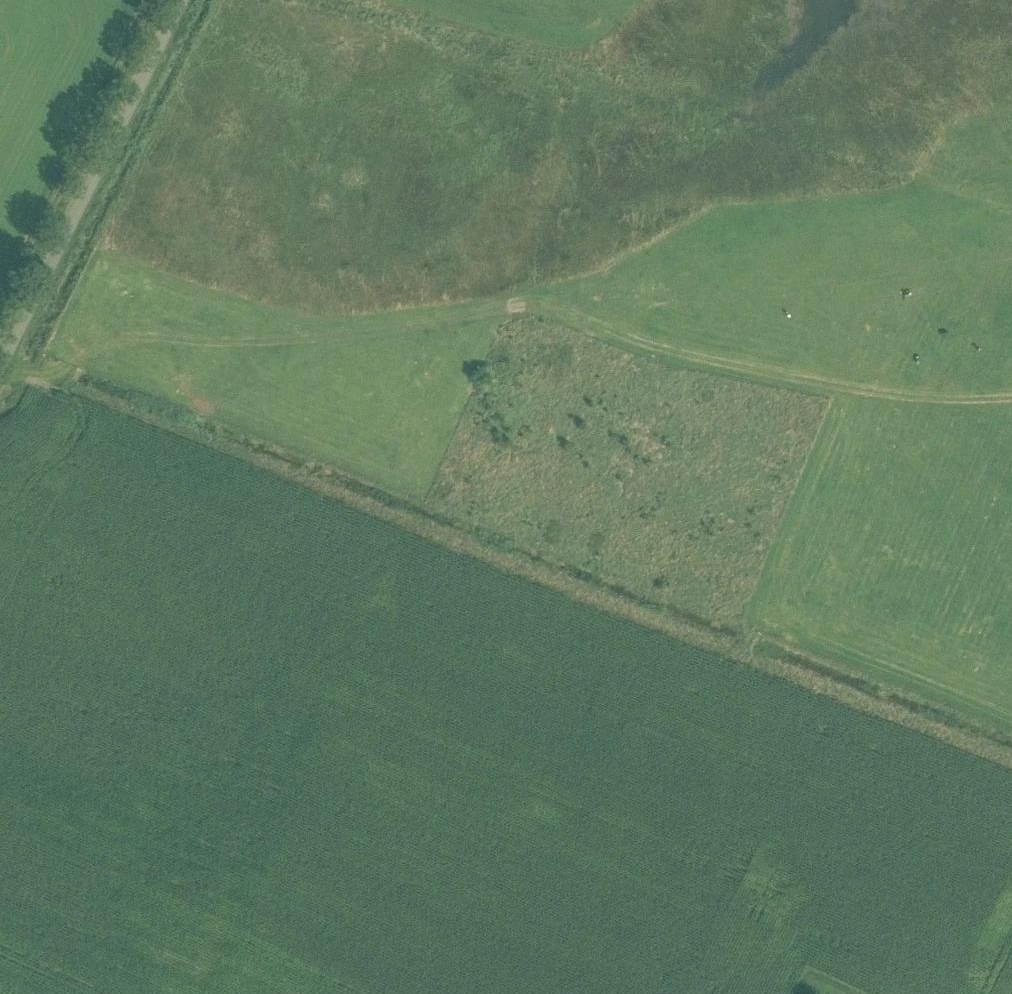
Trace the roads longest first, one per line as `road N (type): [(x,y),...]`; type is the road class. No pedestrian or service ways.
road 1 (unclassified): [(0,371),(184,0)]

